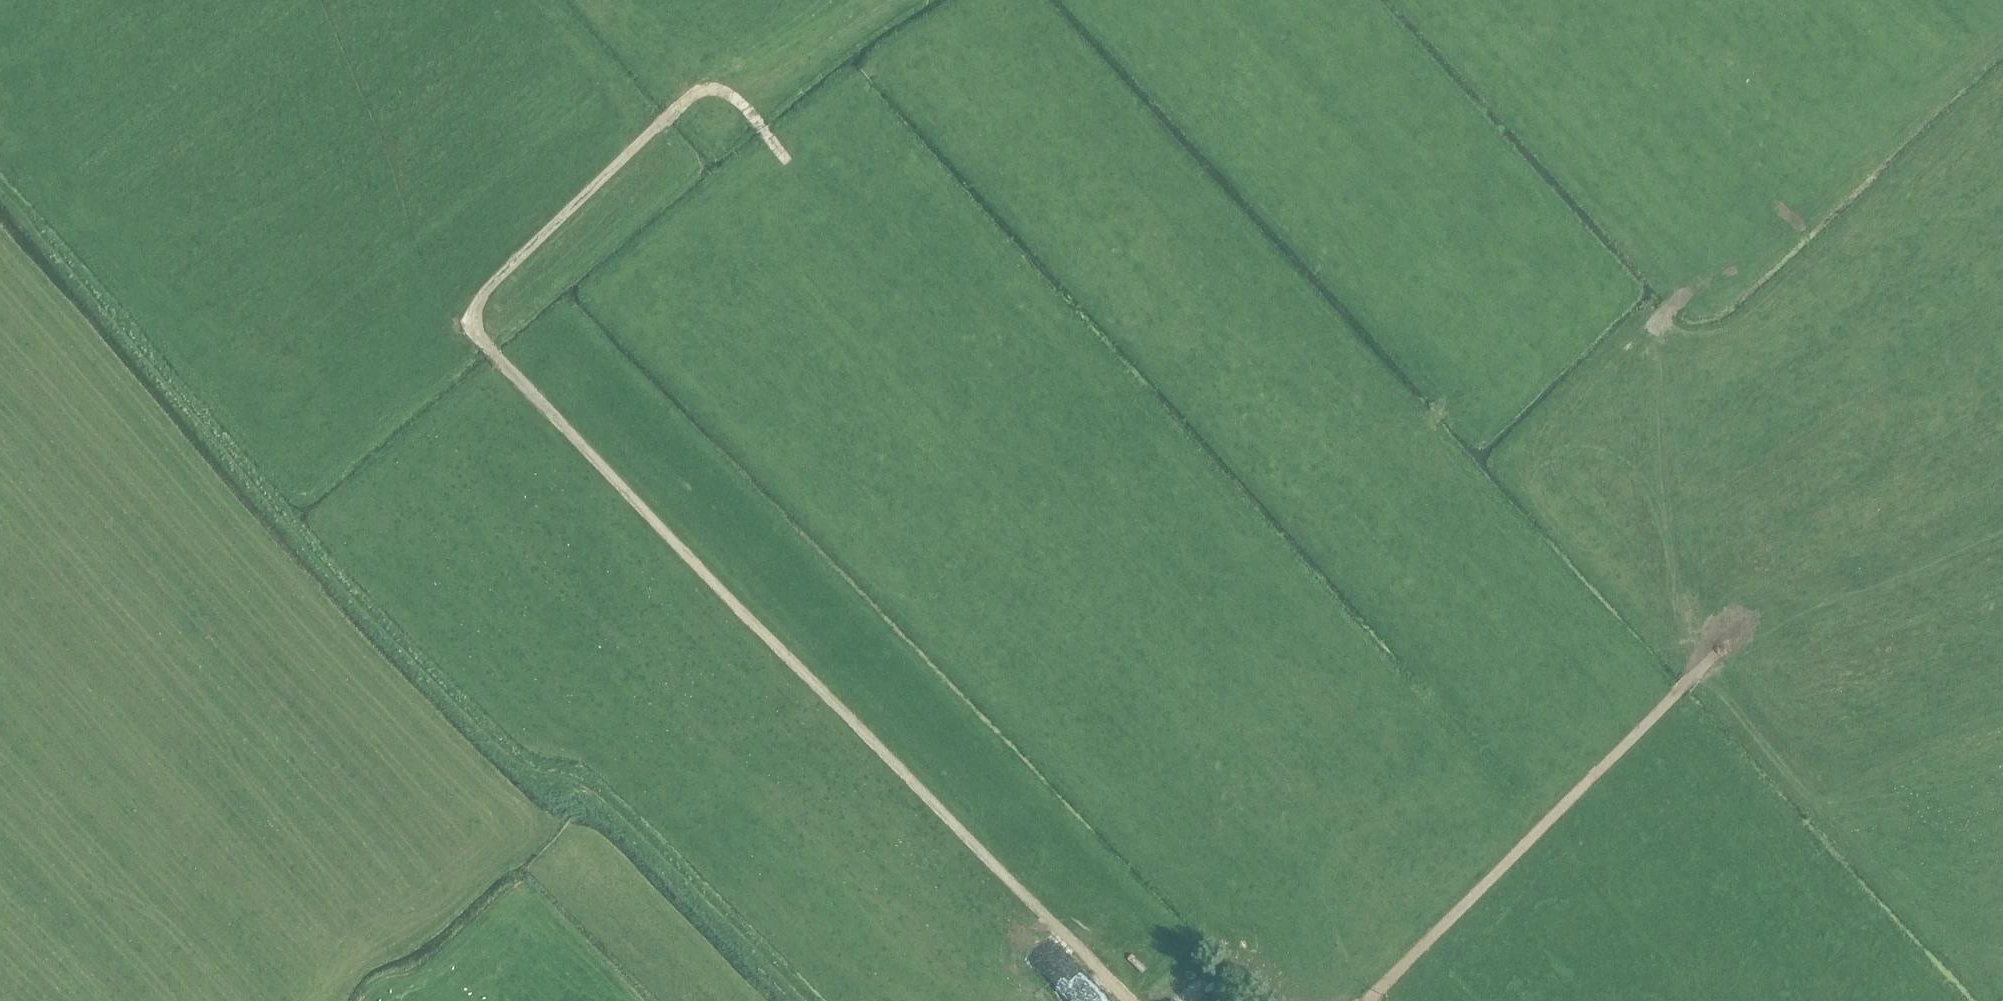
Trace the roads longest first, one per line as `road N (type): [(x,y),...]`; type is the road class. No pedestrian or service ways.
road 1 (track): [(1132,1000),(478,334),(479,302),(687,102),(715,90),(736,99),(790,163)]
road 2 (track): [(804,1000),(602,800),(578,781),(518,762),(252,490),(0,194)]
road 3 (track): [(1656,316),(1535,430),(1515,459),(1700,670)]
road 4 (track): [(1367,1000),(1700,670)]
road 5 (track): [(2002,41),(1754,260),(1674,299)]
road 6 (track): [(1700,670),(1832,632),(2002,556)]
road 7 (track): [(894,0),(715,90)]

